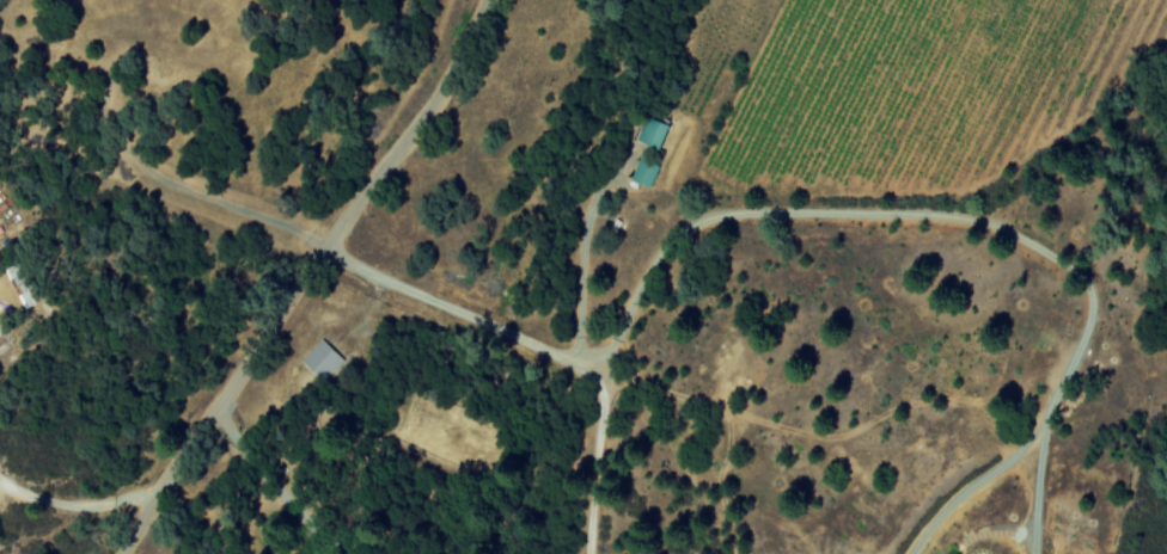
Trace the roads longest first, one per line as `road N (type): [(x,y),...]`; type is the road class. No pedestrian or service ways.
road 1 (residential): [(322,246),(471,320),(589,362),(622,338),(668,244),(732,215),(1003,221)]
road 2 (residential): [(123,553),(147,504),(213,418),(470,0)]

